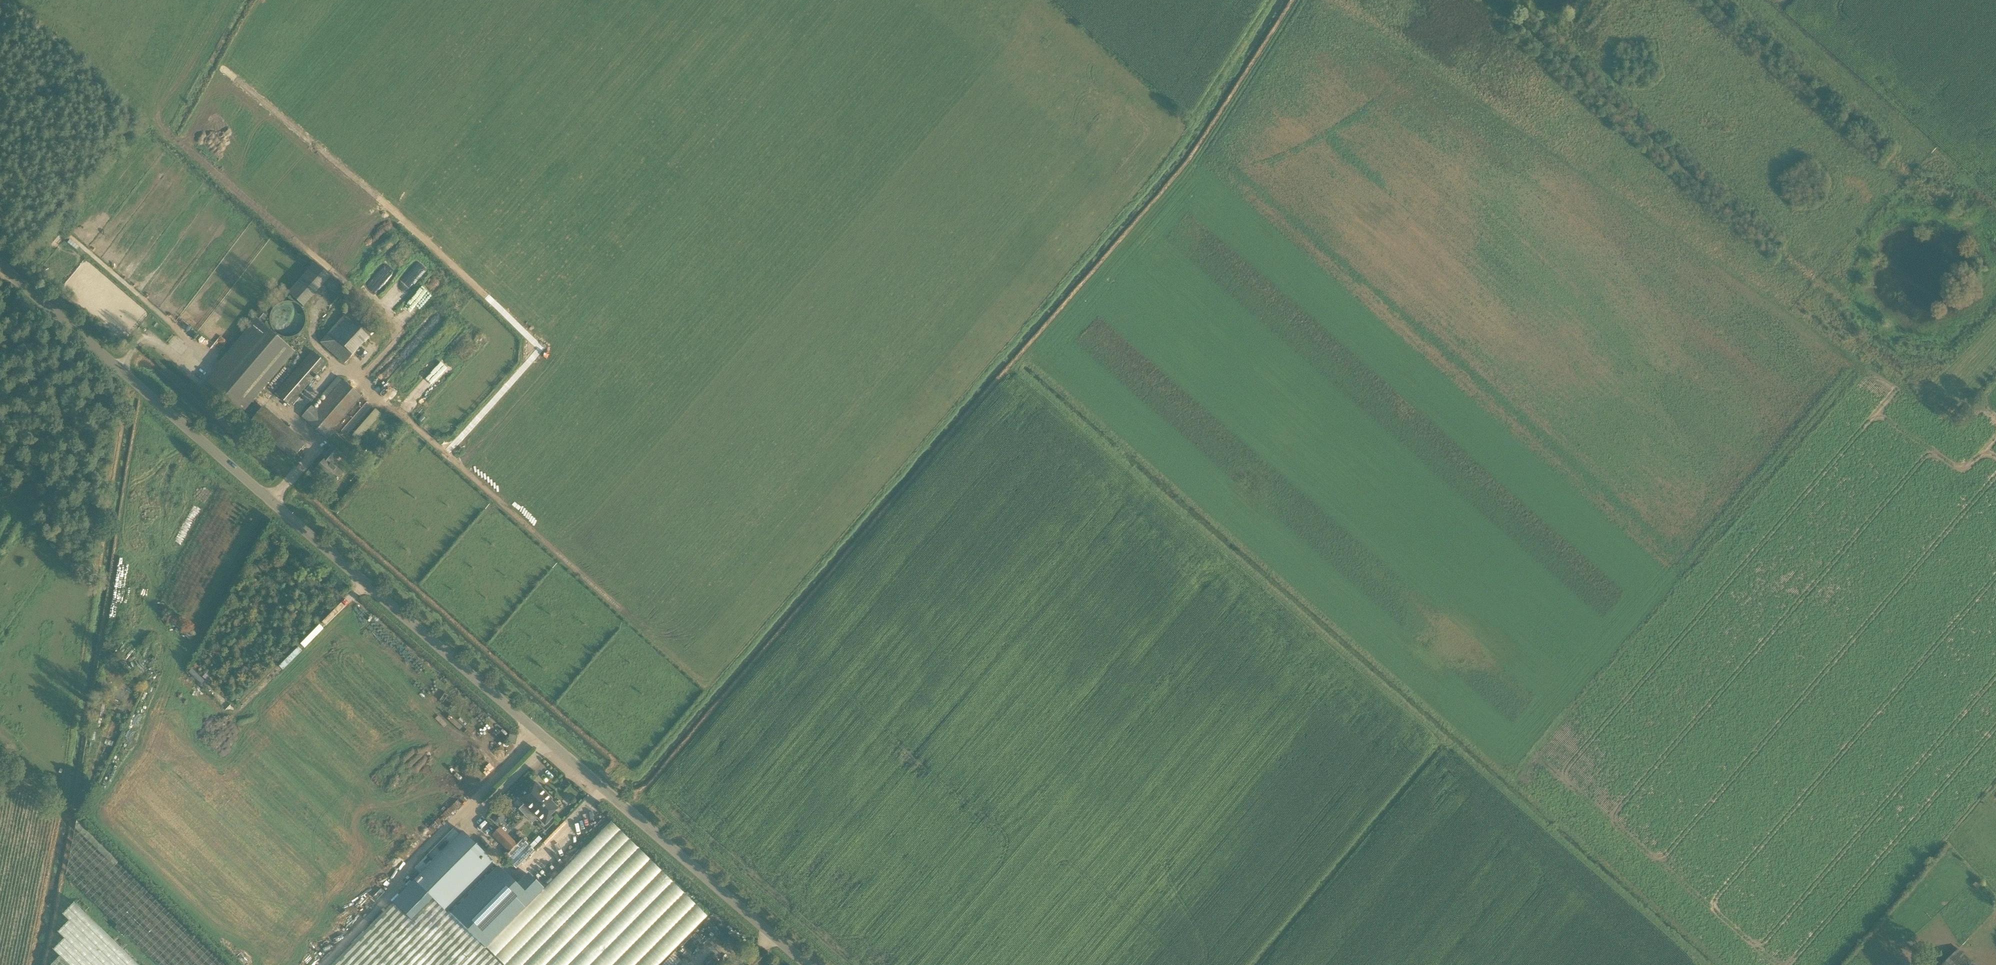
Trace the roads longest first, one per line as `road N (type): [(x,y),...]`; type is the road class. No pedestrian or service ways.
road 1 (unclassified): [(809,964),(0,266)]

